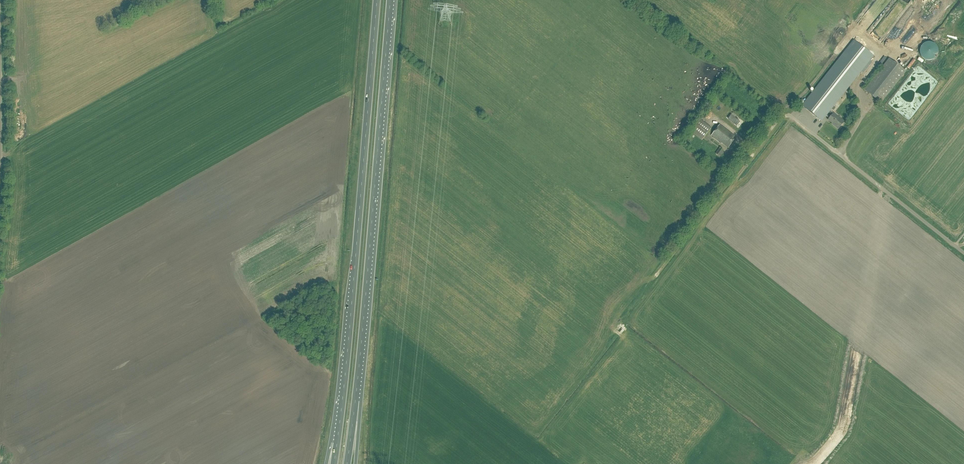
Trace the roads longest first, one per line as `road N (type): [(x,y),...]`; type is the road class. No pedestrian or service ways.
road 1 (trunk): [(377,0),(337,443)]
road 2 (trunk): [(355,401),(391,0)]
road 3 (unclassified): [(963,253),(793,117),(778,120),(752,154)]
road 4 (track): [(752,154),(625,317)]

